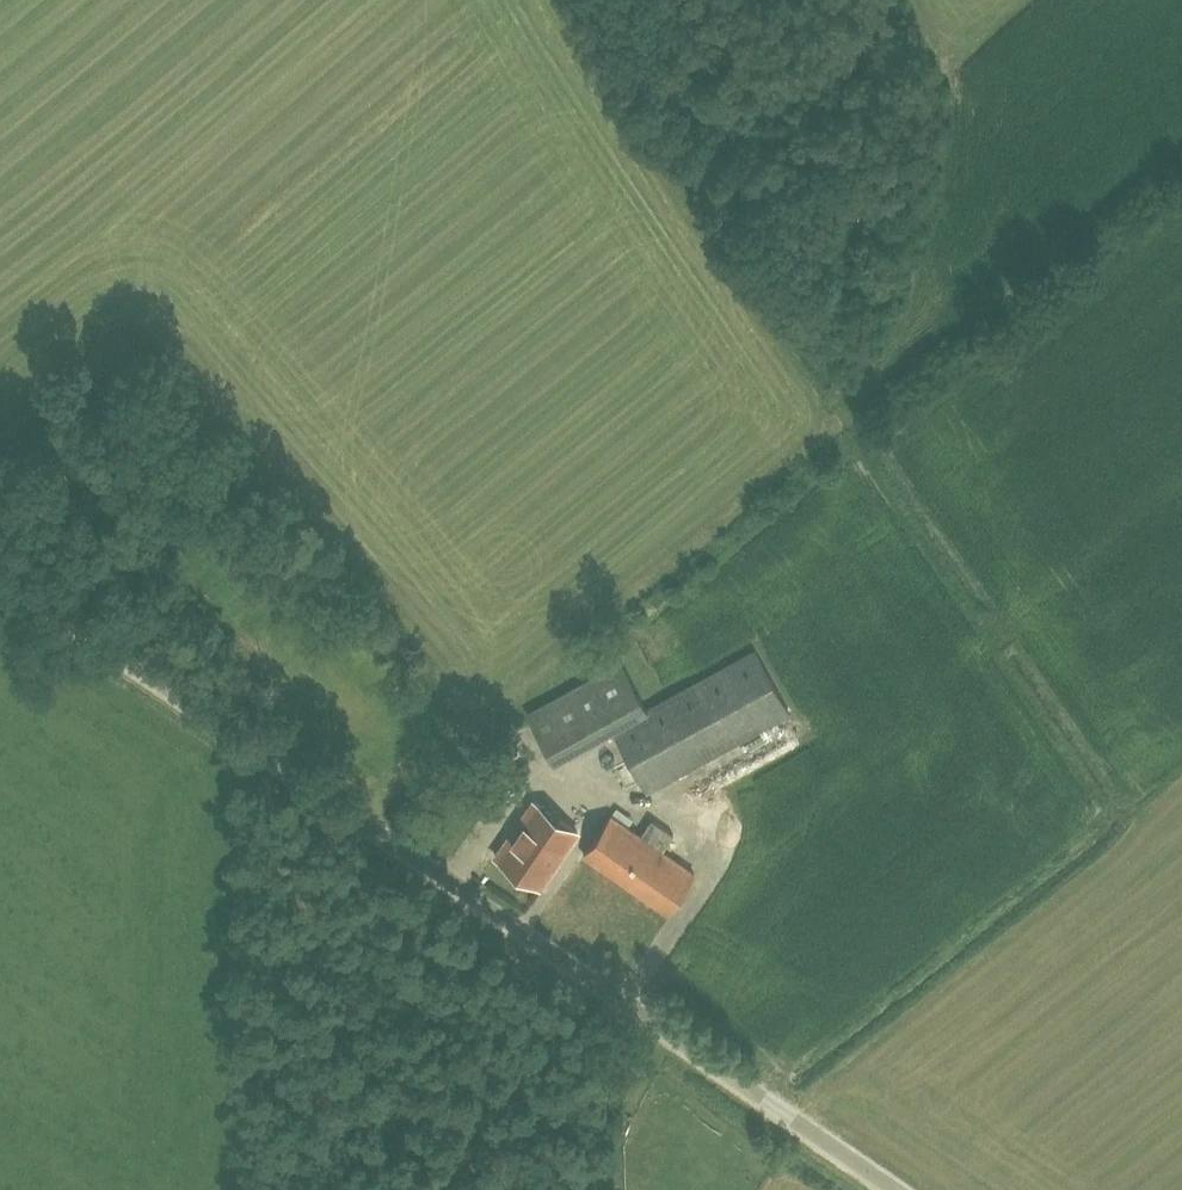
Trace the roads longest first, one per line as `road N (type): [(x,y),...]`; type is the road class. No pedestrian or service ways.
road 1 (unclassified): [(903,1189),(0,577)]

